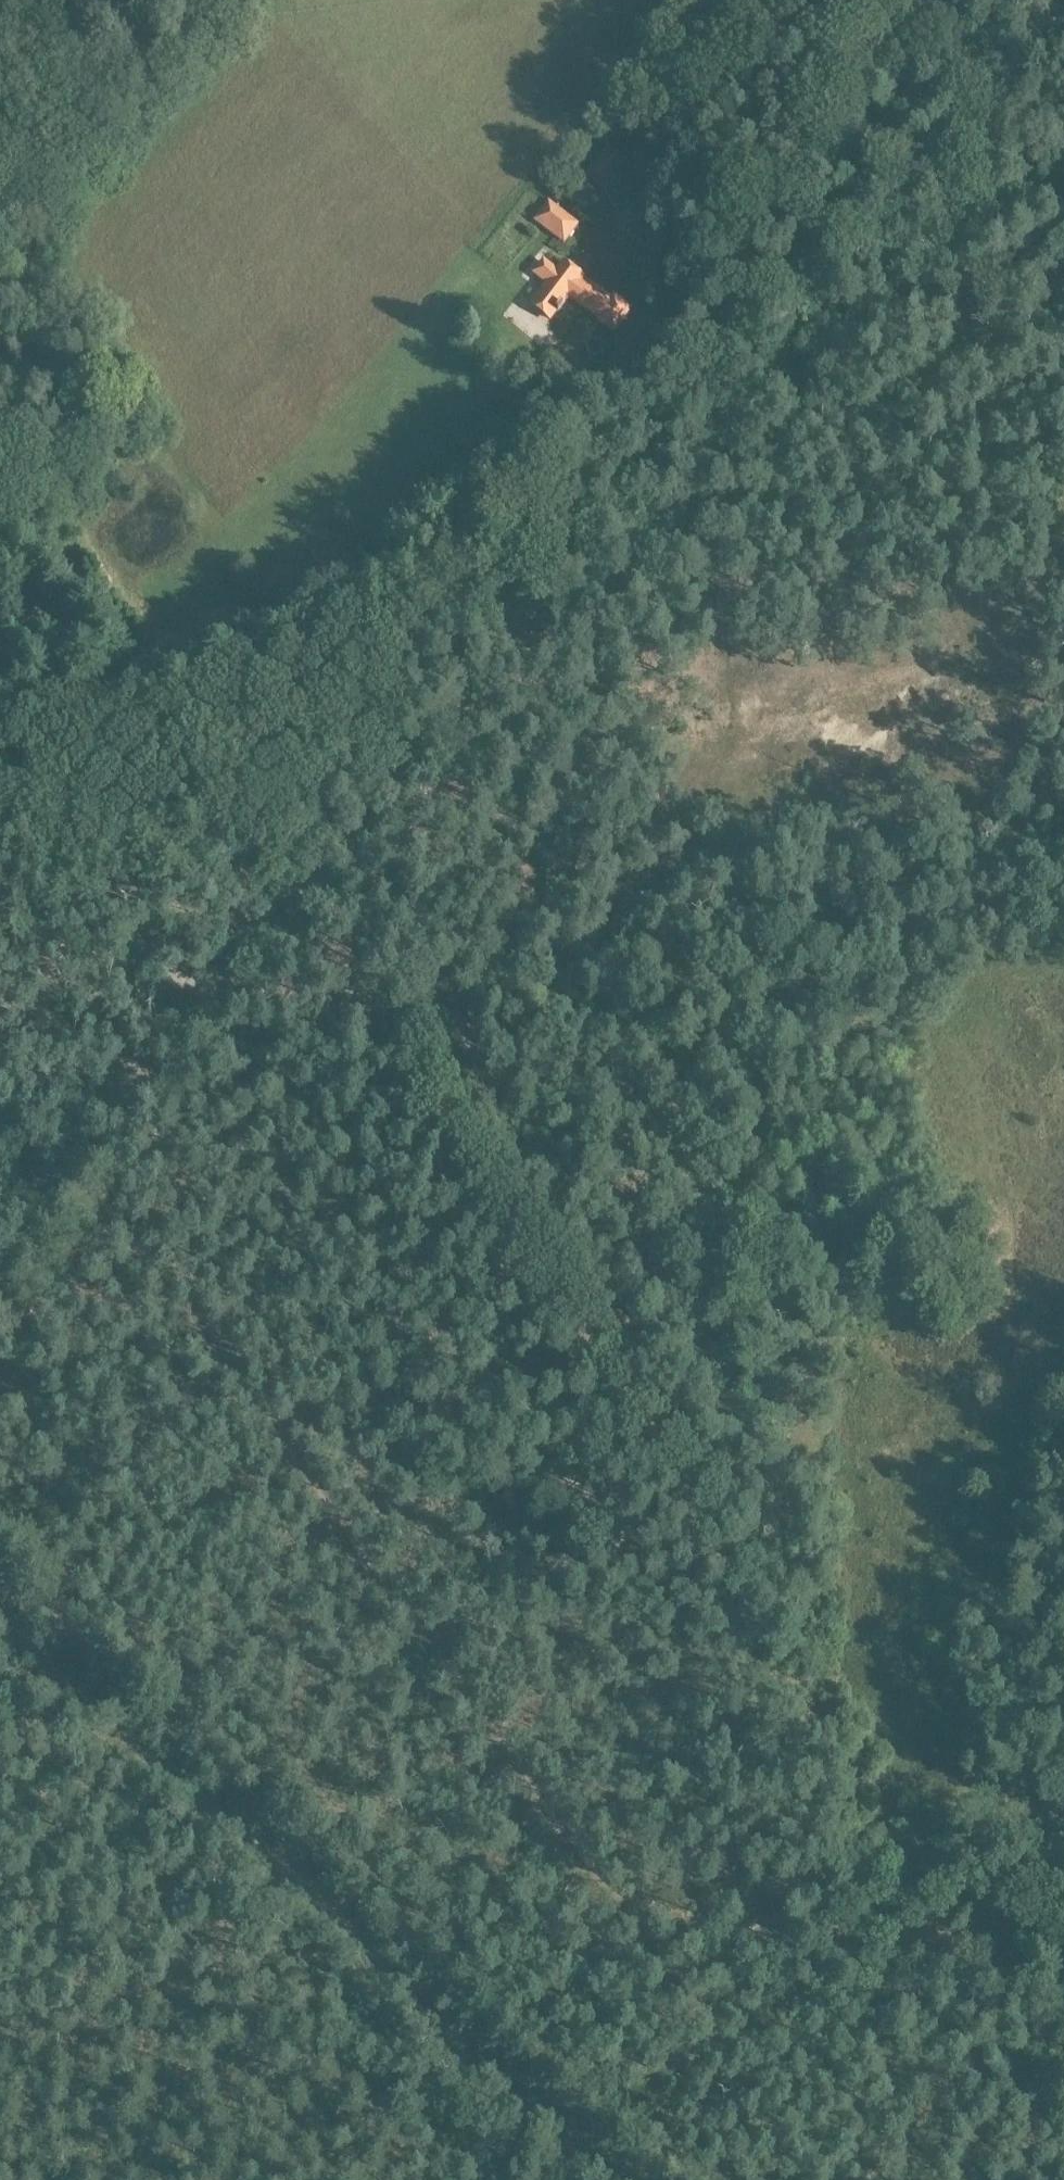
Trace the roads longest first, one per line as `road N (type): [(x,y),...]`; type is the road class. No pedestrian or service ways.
road 1 (track): [(950,0),(914,46),(906,115),(884,165),(313,891),(204,1001),(144,1106),(0,1276)]
road 2 (track): [(204,1001),(81,876),(21,779),(0,765)]

